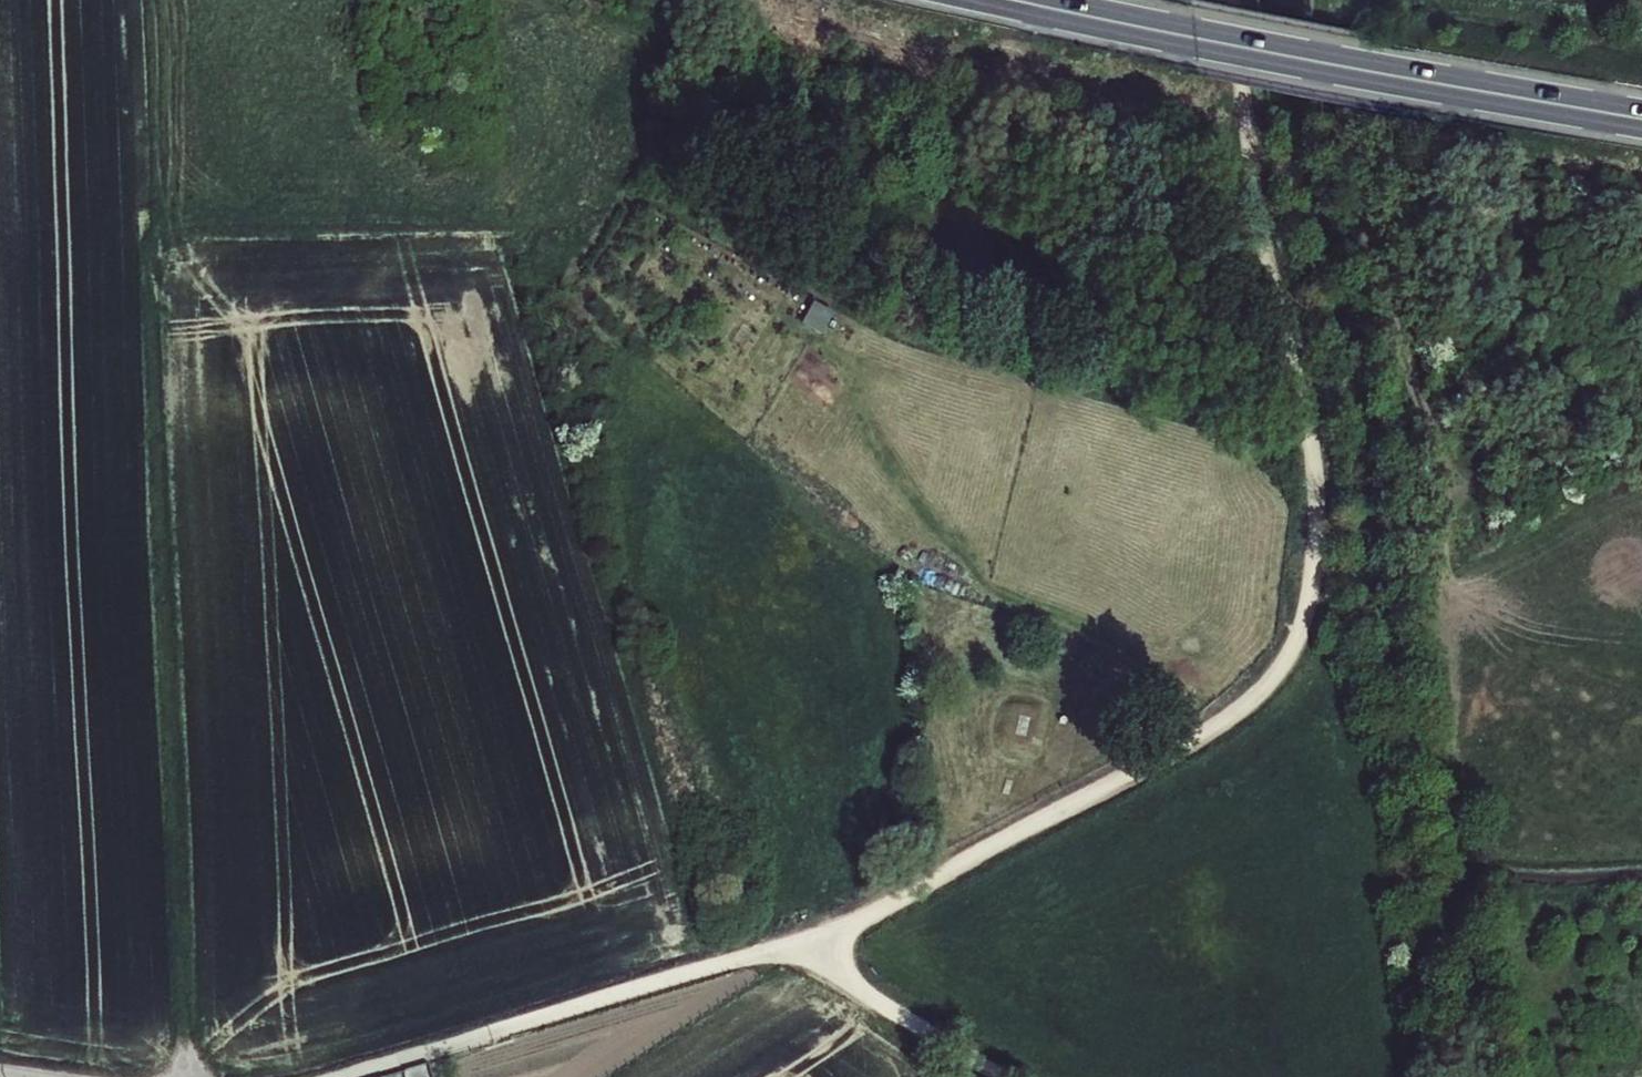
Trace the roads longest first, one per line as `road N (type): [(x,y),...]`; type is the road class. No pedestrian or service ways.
road 1 (trunk): [(1012,0),(1641,122)]
road 2 (unclassified): [(348,1076),(738,959),(814,951)]

